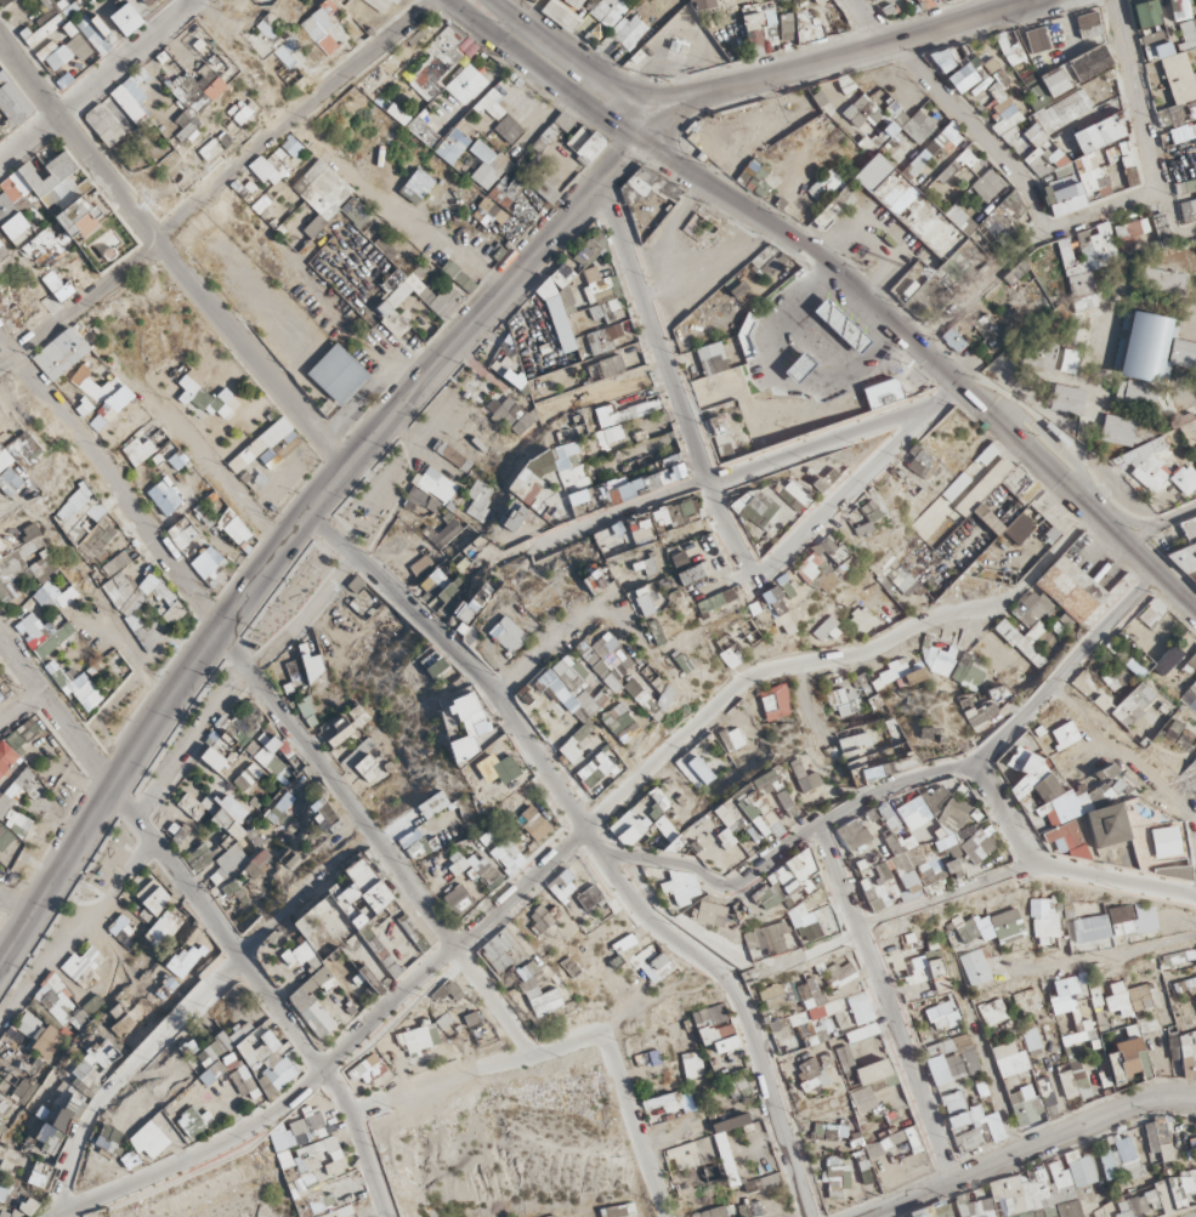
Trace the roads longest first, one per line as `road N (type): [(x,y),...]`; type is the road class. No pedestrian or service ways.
road 1 (residential): [(1095,512),(1003,601),(738,686),(297,1086),(249,1119),(48,1216)]
road 2 (tertiary): [(0,965),(219,627),(653,110)]
road 3 (trunk): [(445,0),(837,269),(1195,610)]
road 4 (residential): [(1152,569),(967,760),(911,769),(843,798),(742,875),(719,878),(686,859),(594,852)]
road 5 (residential): [(0,367),(435,0)]
road 6 (residential): [(1195,894),(1030,860),(871,915),(727,980)]
road 7 (residential): [(509,550),(928,406)]
road 8 (residential): [(746,568),(698,479),(597,182)]
road 9 (trunk): [(1012,0),(653,110)]
road 10 (residential): [(1195,1098),(1145,1101),(861,1216)]
road 11 (residential): [(1037,228),(1008,166),(852,0)]
road 12 (residential): [(1160,189),(1037,228),(920,346)]
road 13 (residential): [(746,568),(963,385)]
road 14 (residential): [(1173,227),(1105,0)]
road 15 (residential): [(1047,681),(1195,820)]
road 16 (trunk): [(653,110),(492,0)]
road 17 (residential): [(1195,938),(1041,973)]

